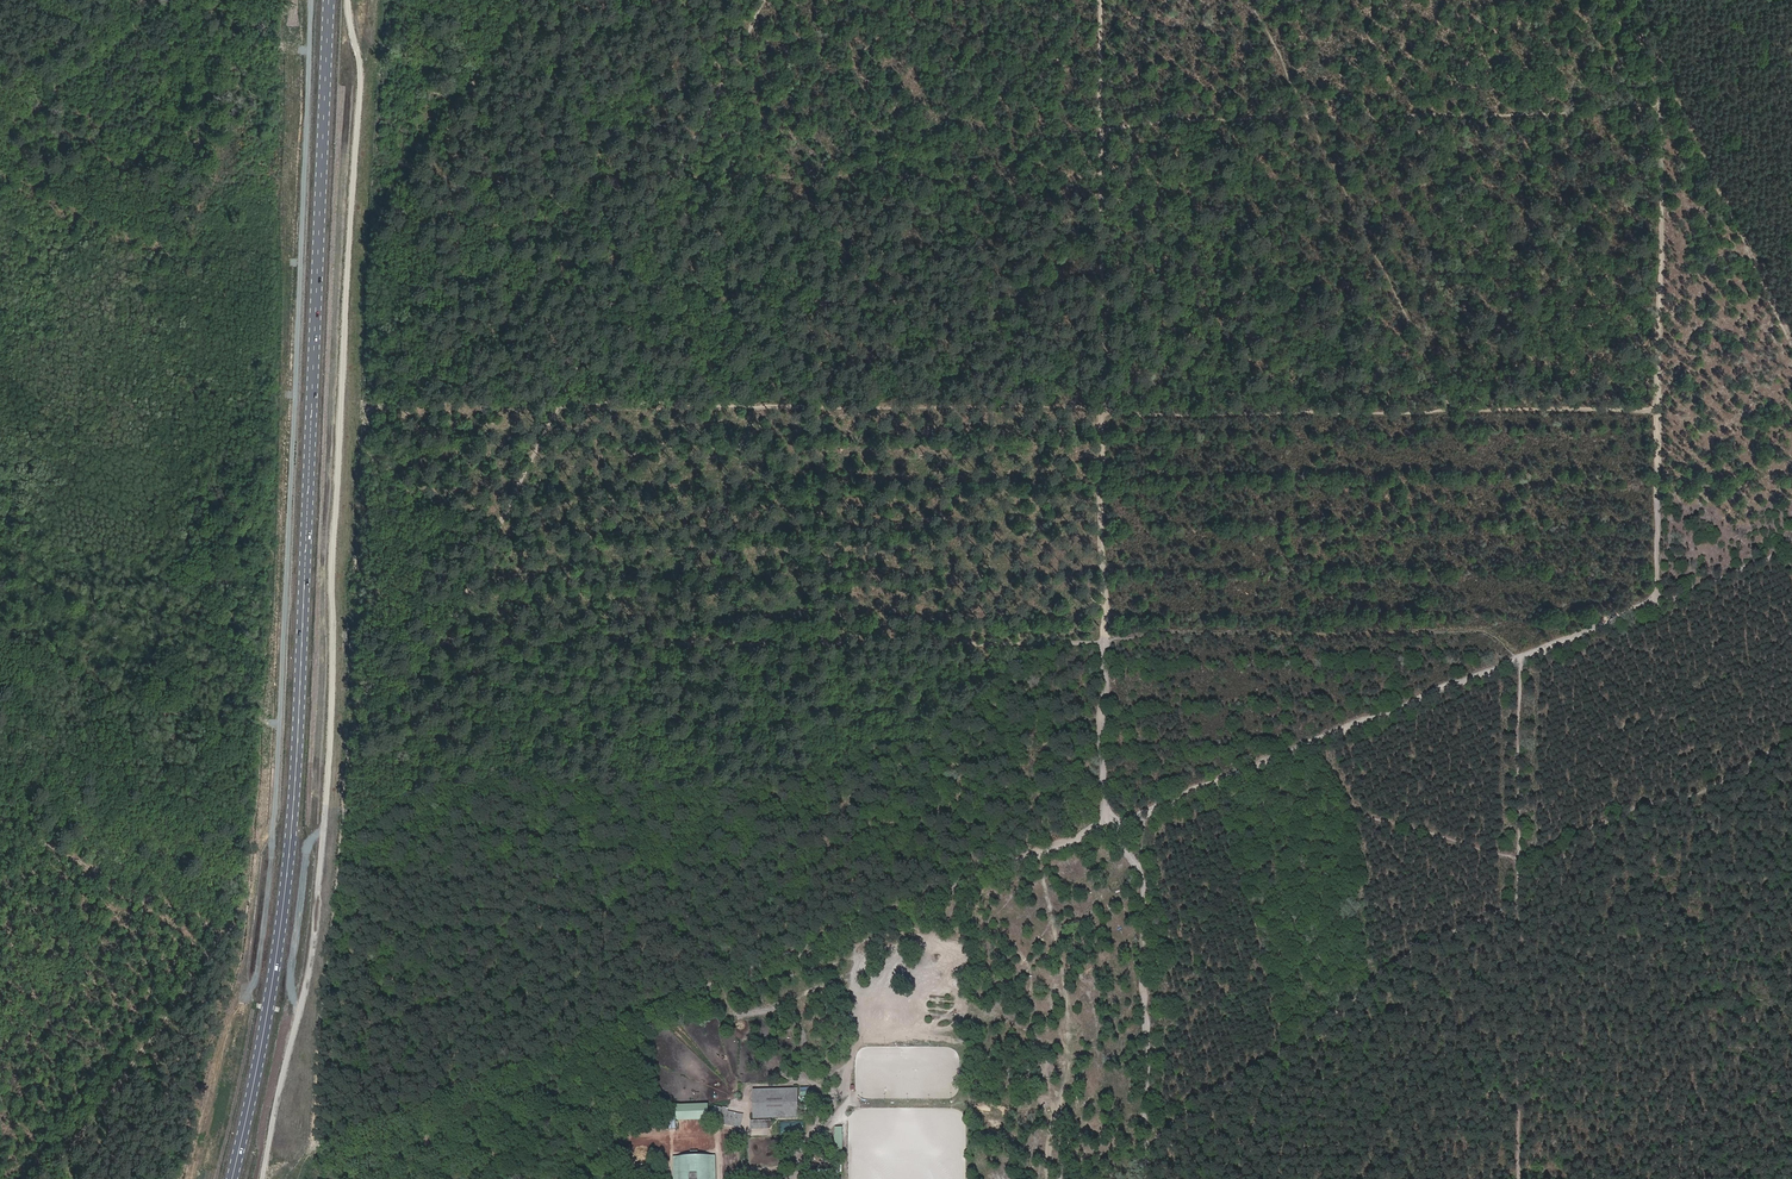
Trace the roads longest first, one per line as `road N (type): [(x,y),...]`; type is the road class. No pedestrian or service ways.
road 1 (track): [(1791,551),(1113,826),(1105,801),(630,1023),(328,1148)]
road 2 (track): [(1661,407),(1106,412),(581,404),(565,412),(438,642),(363,727)]
road 3 (primary): [(233,1178),(270,1003),(294,826),(331,0)]
road 4 (track): [(313,0),(273,861),(249,994)]
road 5 (track): [(1105,0),(1105,801)]
road 6 (track): [(445,628),(1106,633)]
road 7 (track): [(1661,604),(1662,82),(1640,40),(1599,0)]
road 8 (track): [(1230,778),(1499,855),(1557,859),(1593,827),(1637,807),(1690,796),(1791,745)]
road 9 (track): [(1524,659),(1522,1178)]
road 10 (track): [(1523,906),(1392,968),(1274,1060),(1180,1108),(1135,1120)]
road 11 (track): [(1113,826),(1142,876),(1148,1087),(1135,1120),(1140,1178)]
road 12 (track): [(1662,82),(1677,86),(1703,131),(1791,341)]
road 13 (track): [(228,912),(68,1147)]
road 14 (track): [(0,634),(151,711),(197,706),(243,719)]
road 15 (track): [(212,942),(209,918),(0,820)]
road 16 (track): [(413,184),(468,191),(663,186)]
road 17 (track): [(630,1023),(631,1178)]

